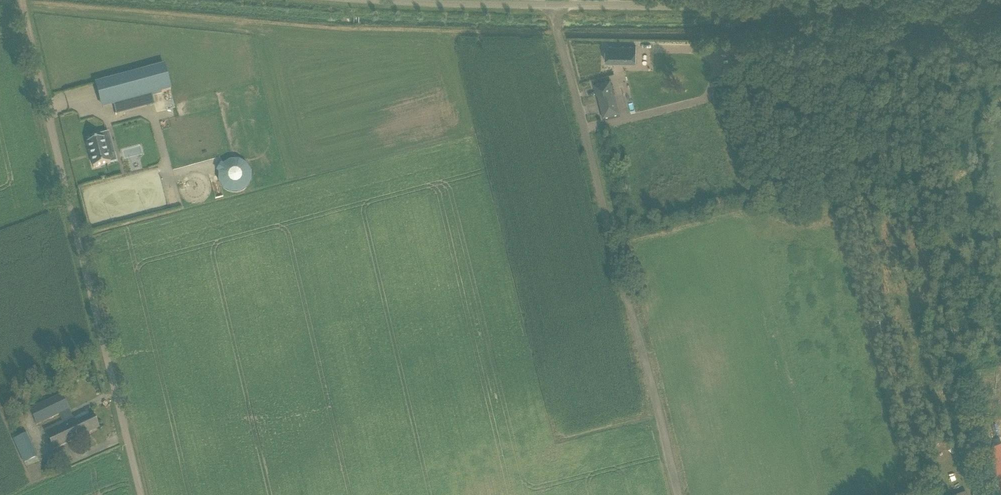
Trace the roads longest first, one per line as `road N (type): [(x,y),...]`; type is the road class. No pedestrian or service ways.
road 1 (unclassified): [(1000,12),(340,0)]
road 2 (unclassified): [(139,494),(23,0)]
road 3 (track): [(680,494),(564,54),(560,6)]

